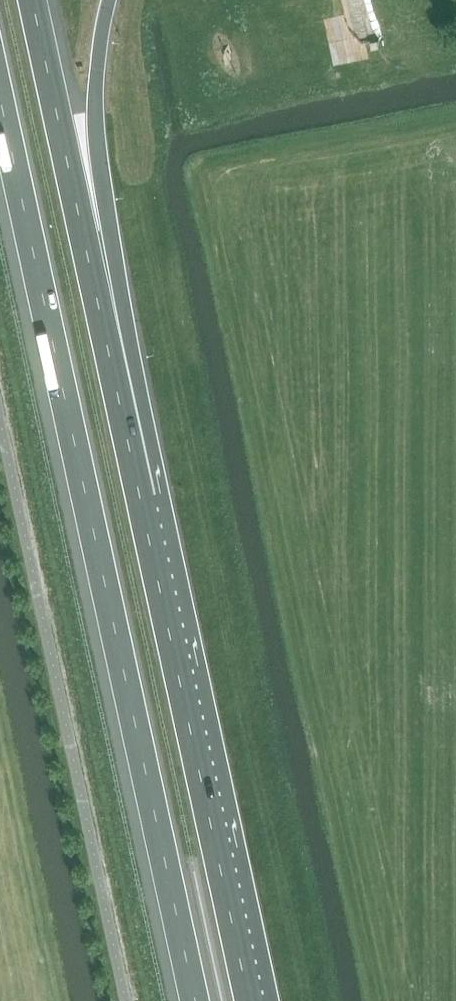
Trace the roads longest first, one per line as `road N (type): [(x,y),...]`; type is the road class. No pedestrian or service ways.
road 1 (motorway): [(0,95),(196,1000)]
road 2 (motorway): [(167,582),(33,0)]
road 3 (motorway): [(167,582),(99,153),(97,76),(109,0)]
road 4 (motorway): [(253,1000),(167,582)]

